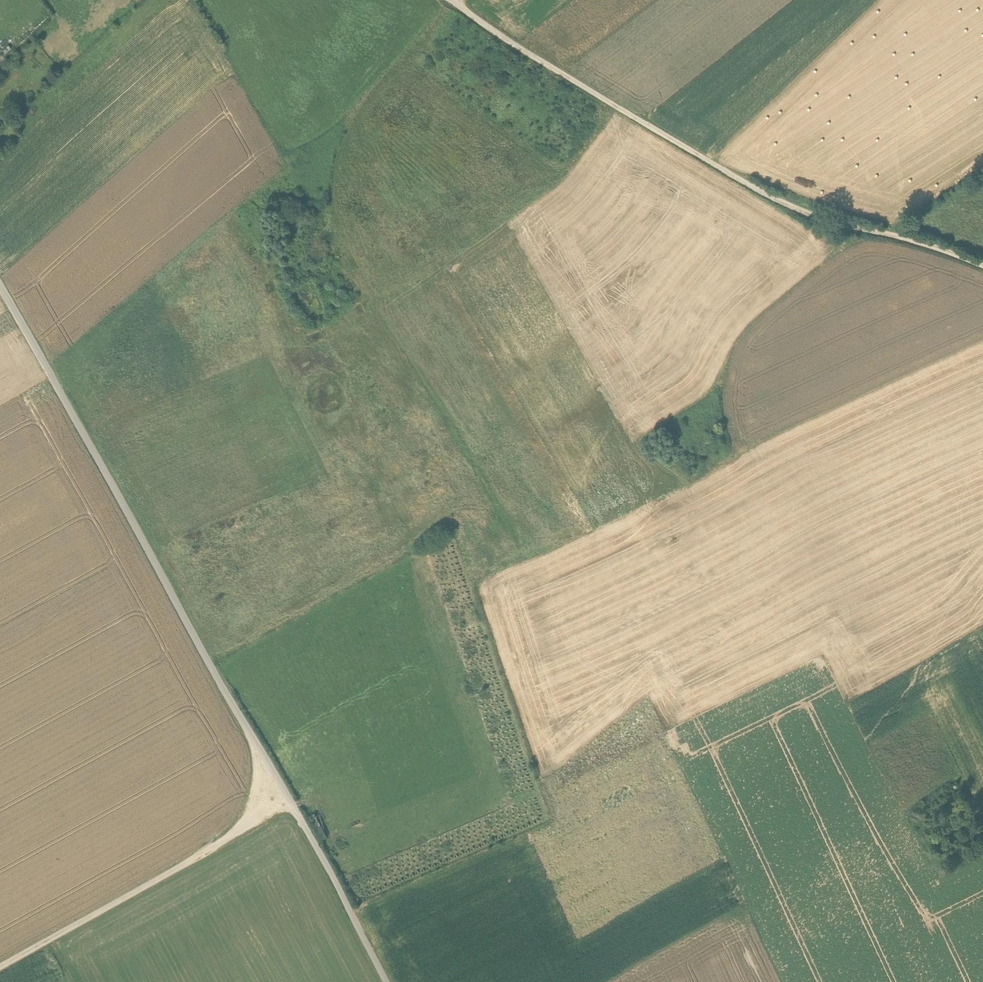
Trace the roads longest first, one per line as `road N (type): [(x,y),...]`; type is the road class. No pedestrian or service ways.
road 1 (unclassified): [(387,981),(0,285)]
road 2 (track): [(982,267),(764,190),(462,0)]
road 3 (track): [(292,804),(0,964)]

